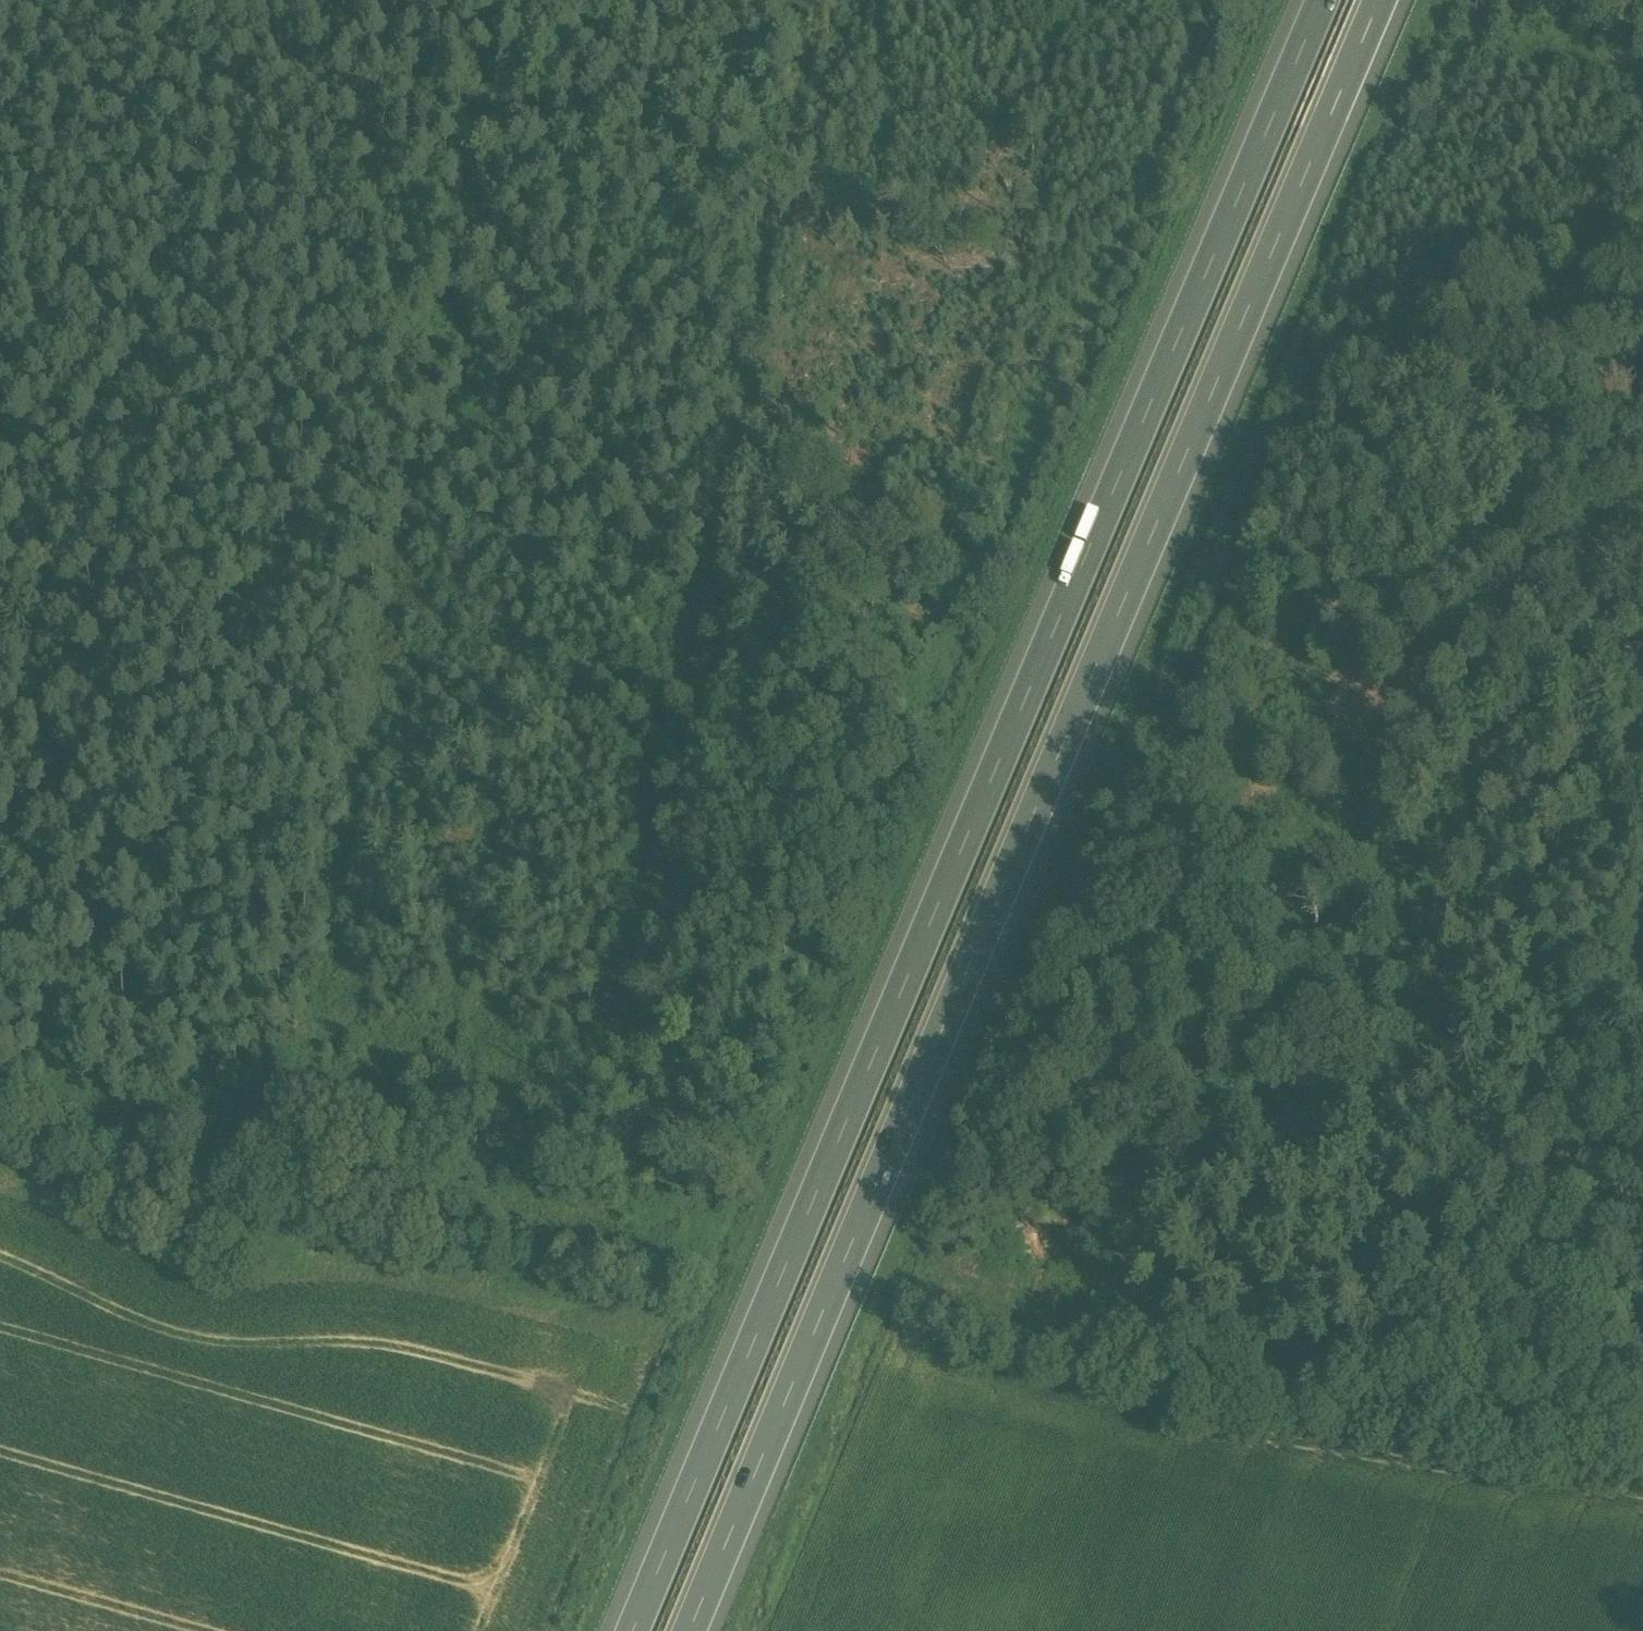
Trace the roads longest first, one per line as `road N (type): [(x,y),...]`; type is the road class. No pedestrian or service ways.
road 1 (motorway): [(1308,0),(622,1630)]
road 2 (motorway): [(700,1630),(1385,0)]

